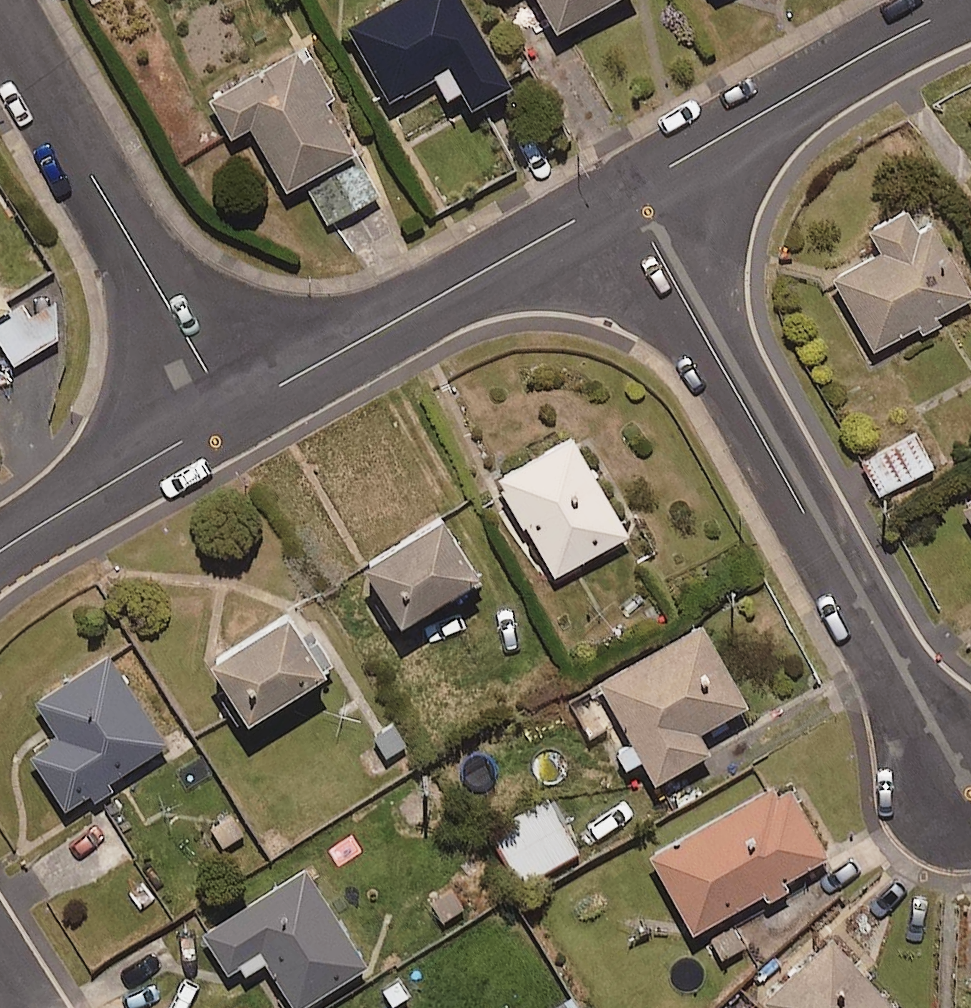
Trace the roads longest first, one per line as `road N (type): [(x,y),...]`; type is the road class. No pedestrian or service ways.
road 1 (residential): [(961,772),(623,196)]
road 2 (residential): [(240,410),(0,0)]
road 3 (residential): [(240,410),(623,196)]
road 4 (residential): [(623,196),(837,70),(970,4)]
road 5 (residential): [(0,549),(240,410)]

